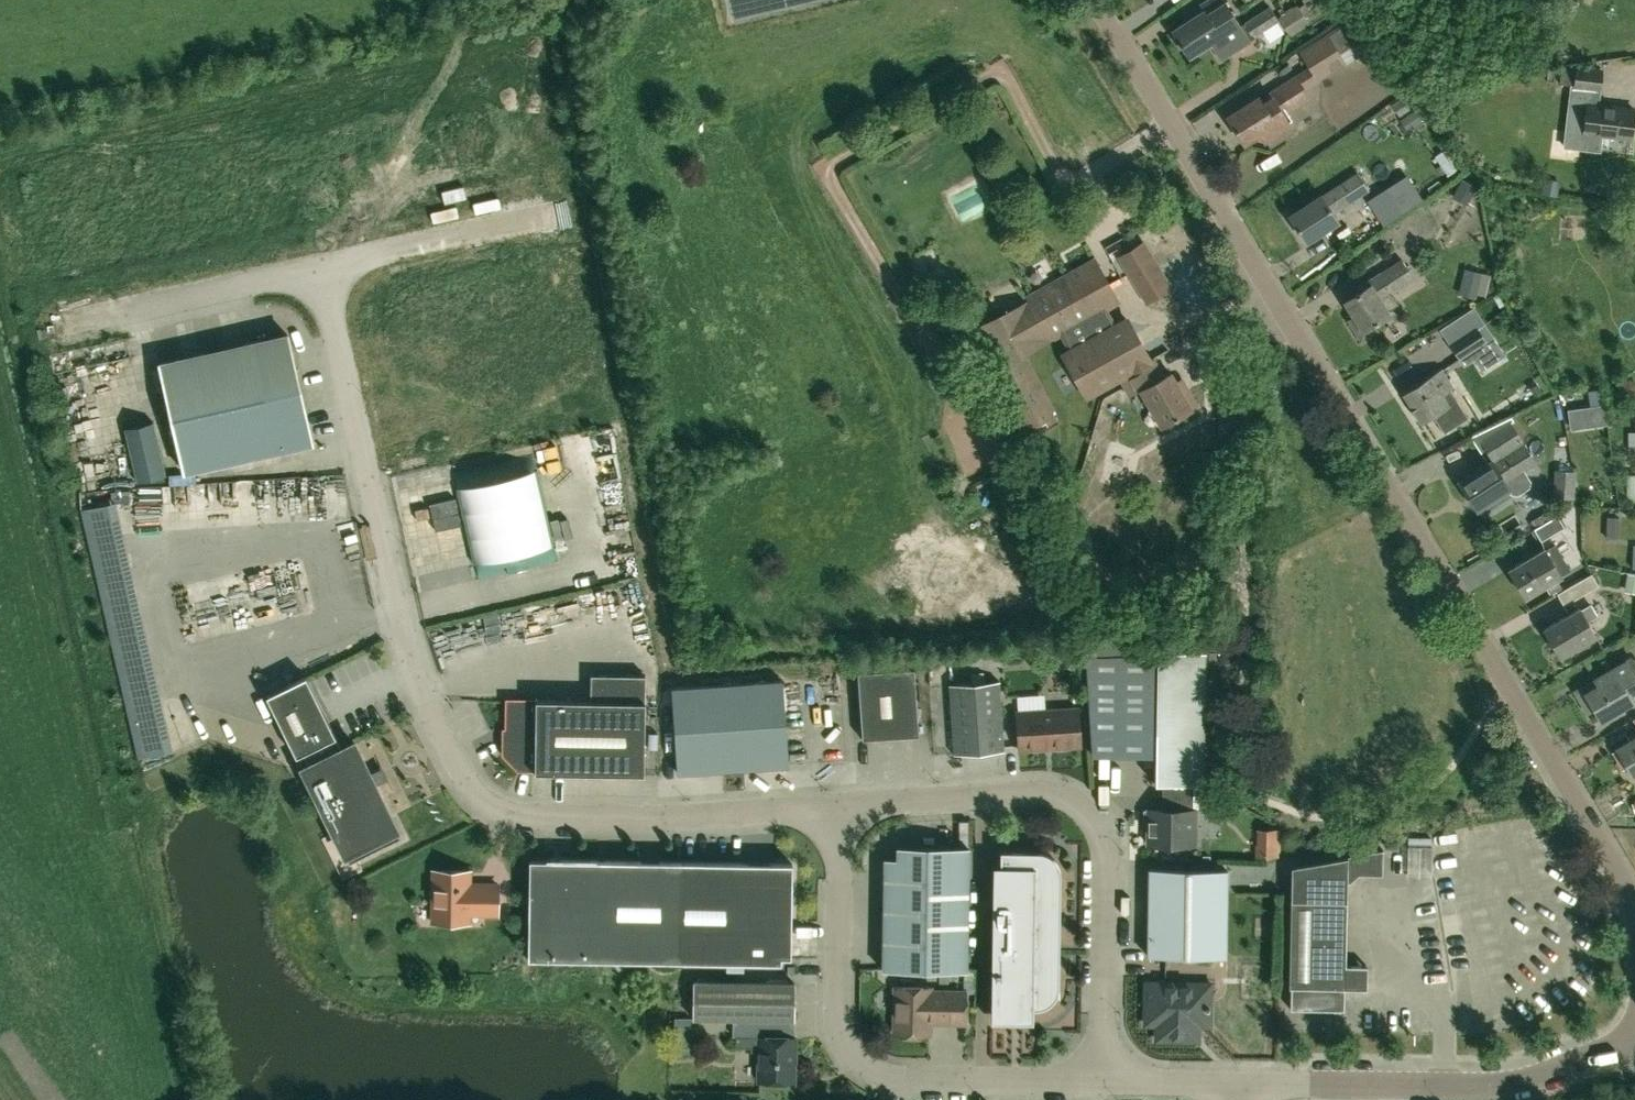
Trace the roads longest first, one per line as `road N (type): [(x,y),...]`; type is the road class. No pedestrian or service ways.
road 1 (residential): [(1634,903),(1092,0)]
road 2 (unclassified): [(319,269),(403,646),(467,787),(508,812),(534,815),(837,806)]
road 3 (unclassified): [(1106,1082),(1105,863),(1103,843),(1077,805),(1037,793),(837,806)]
road 4 (unclassified): [(1106,1082),(901,1080),(850,1055),(838,1012),(837,806)]
road 5 (unclassified): [(1238,1084),(1497,1086),(1634,1052)]
road 6 (unclassified): [(53,329),(319,269)]
road 7 (unclassified): [(319,269),(550,215)]
road 8 (unclassified): [(1238,1084),(1106,1082)]

